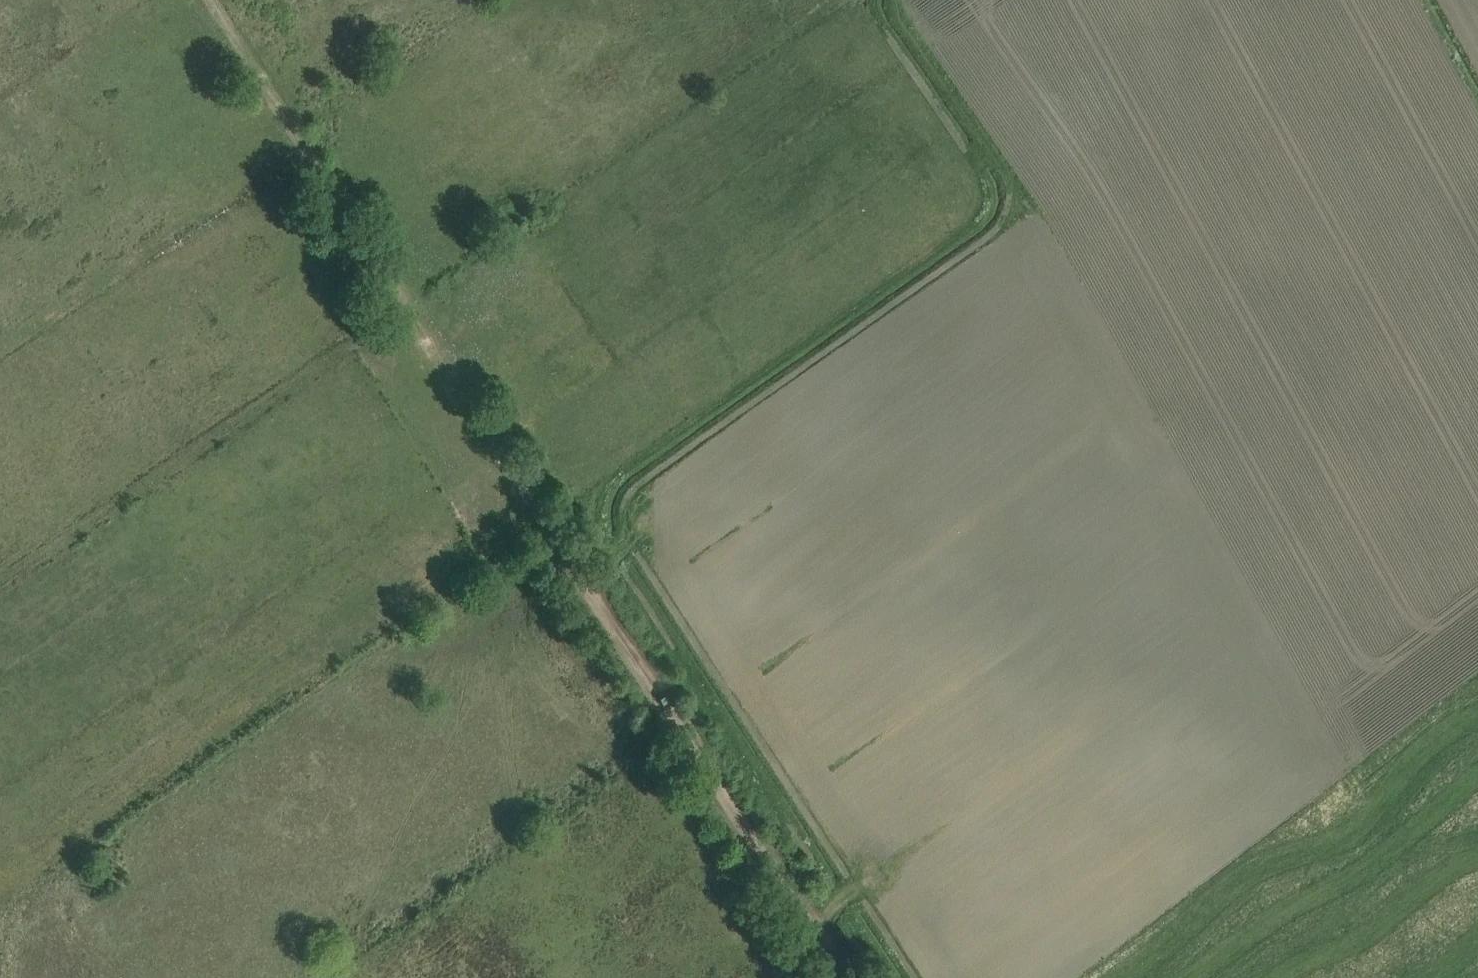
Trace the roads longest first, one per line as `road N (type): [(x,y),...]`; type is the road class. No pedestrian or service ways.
road 1 (track): [(209,0),(848,977)]

